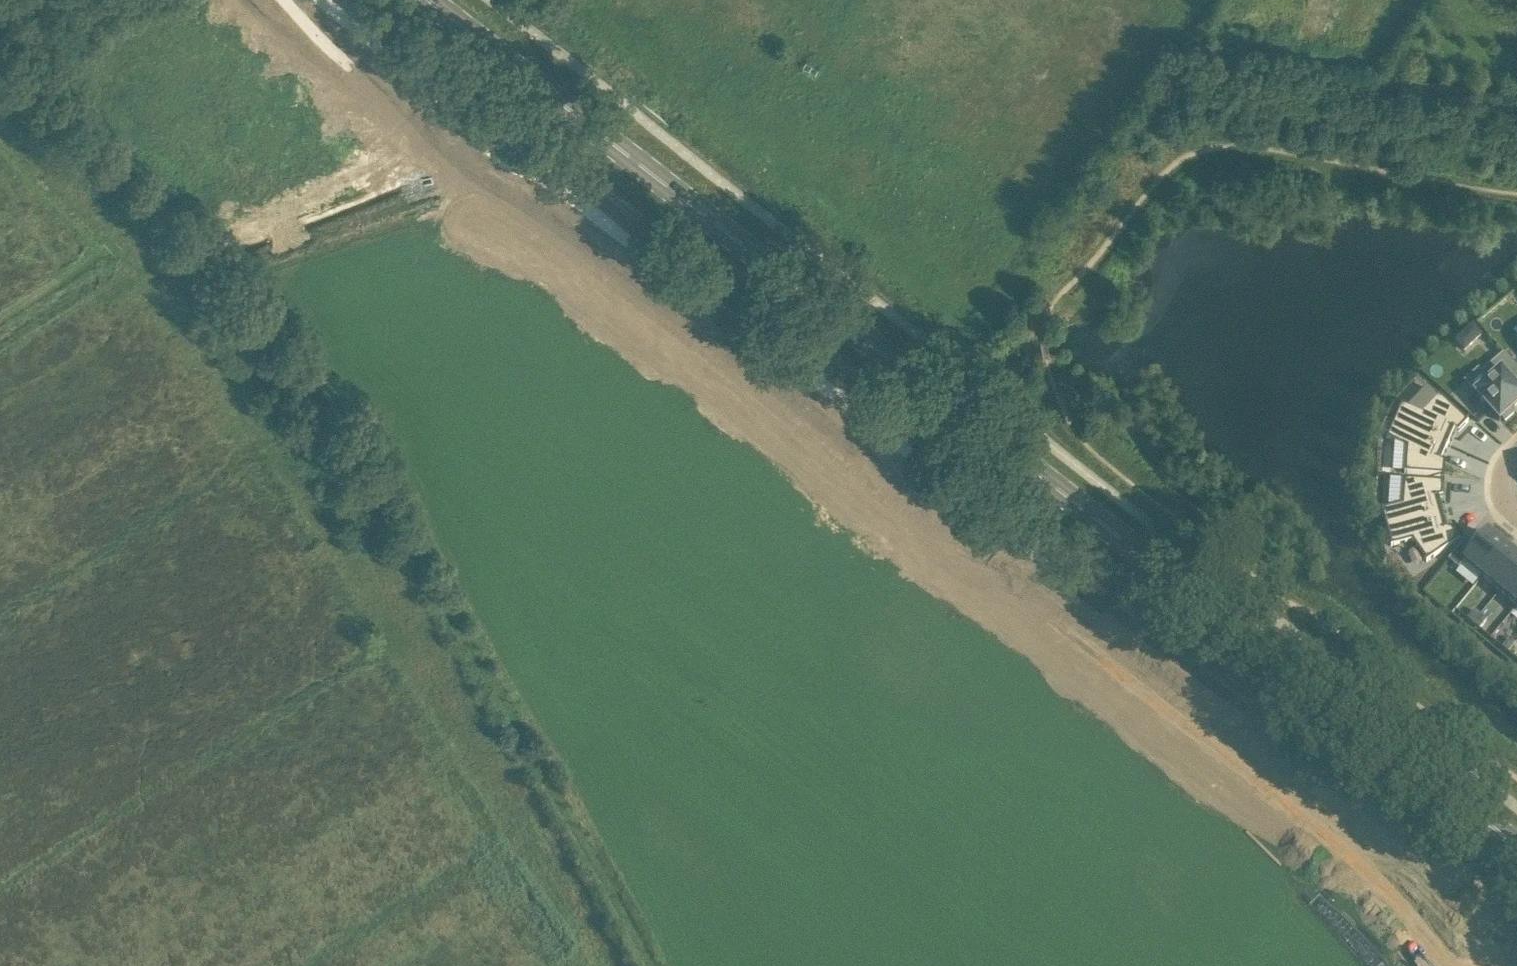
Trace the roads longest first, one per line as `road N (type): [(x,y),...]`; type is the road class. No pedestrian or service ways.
road 1 (primary): [(1516,847),(431,0)]
road 2 (track): [(647,965),(397,516),(226,273)]

